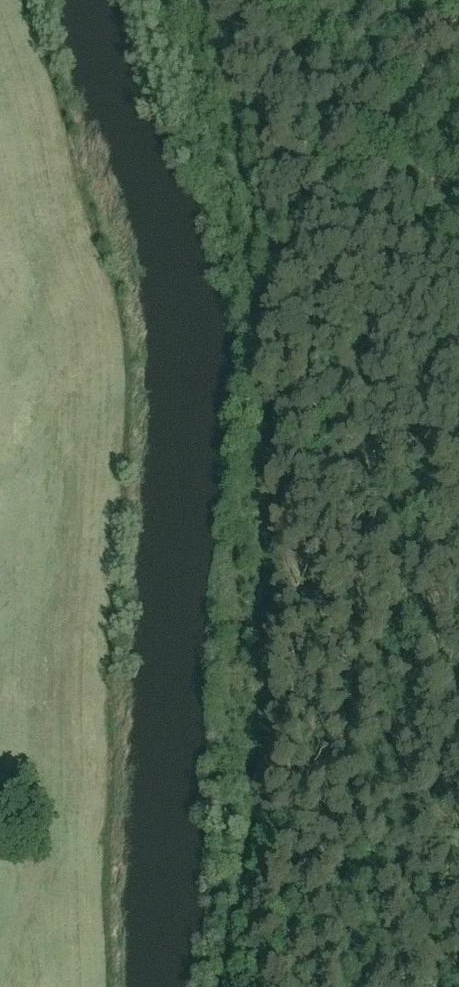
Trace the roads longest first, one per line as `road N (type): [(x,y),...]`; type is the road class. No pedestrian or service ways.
road 1 (track): [(458,219),(433,100),(387,0)]

